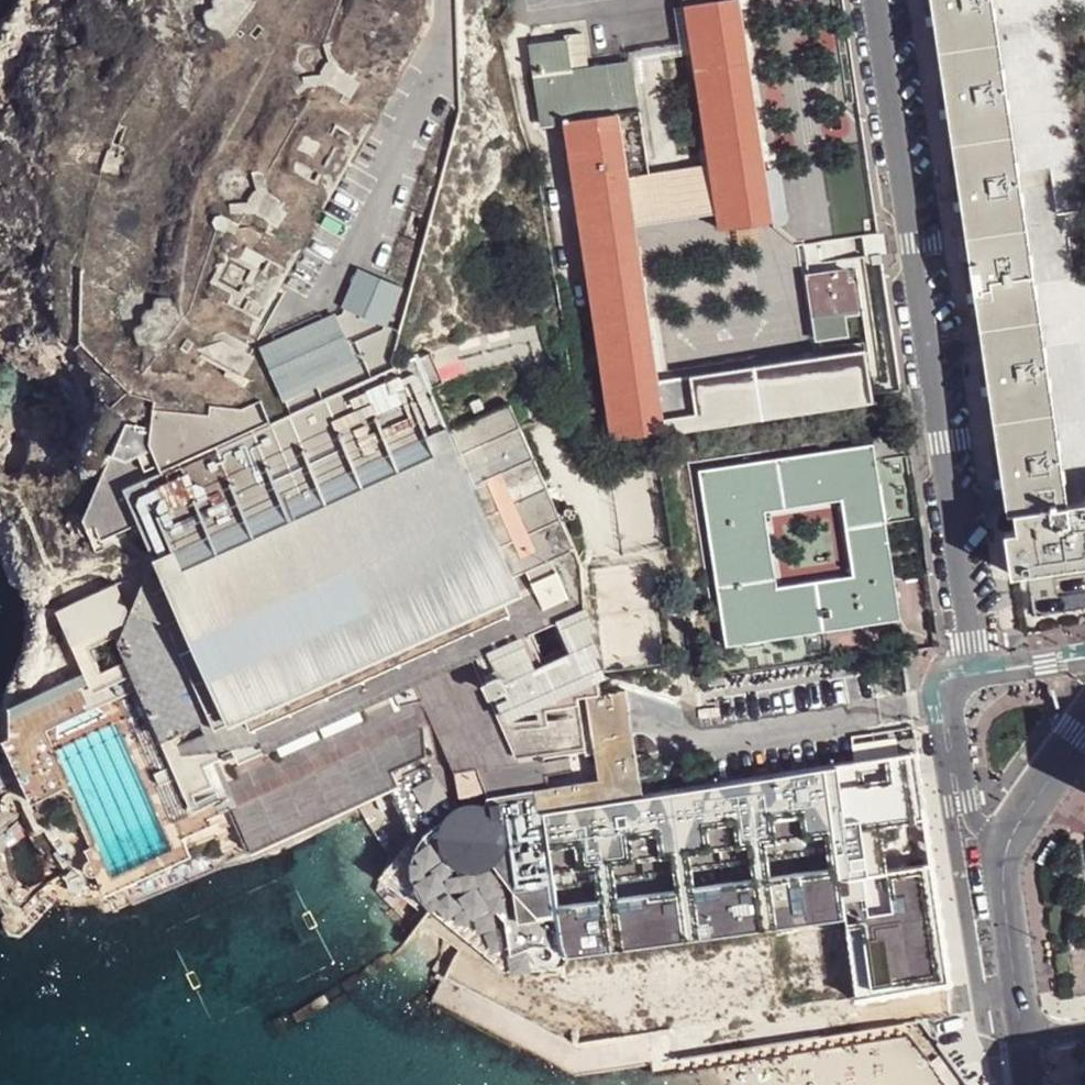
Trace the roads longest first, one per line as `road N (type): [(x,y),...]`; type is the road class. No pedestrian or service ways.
road 1 (residential): [(977,679),(875,0)]
road 2 (residential): [(977,679),(964,684),(954,702),(968,802),(1005,856)]
road 3 (secondary): [(1005,856),(1022,1045)]
road 4 (secondary): [(1084,728),(1013,829),(1005,856)]

